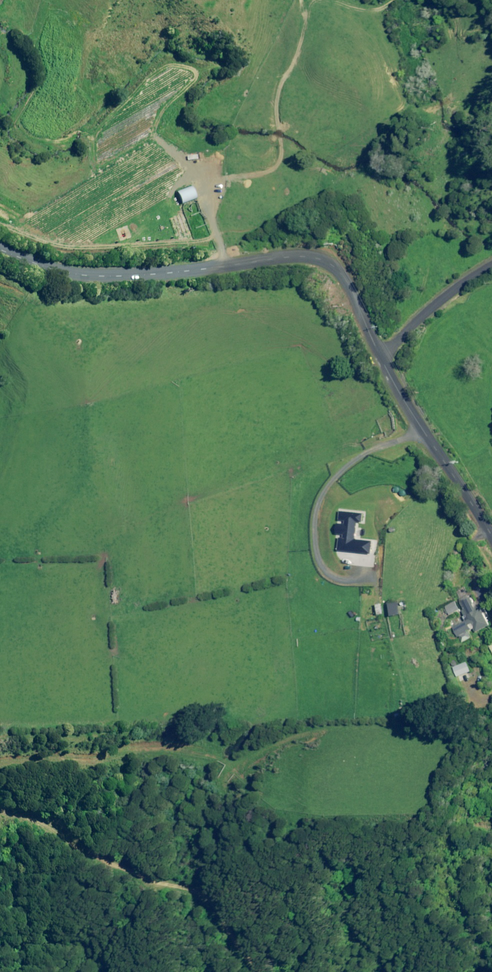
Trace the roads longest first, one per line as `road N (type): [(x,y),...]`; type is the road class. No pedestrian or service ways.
road 1 (unclassified): [(381,358),(326,261),(291,257),(81,281),(0,259)]
road 2 (unclassified): [(491,540),(381,358)]
road 3 (unclassified): [(381,358),(443,297),(491,264)]

